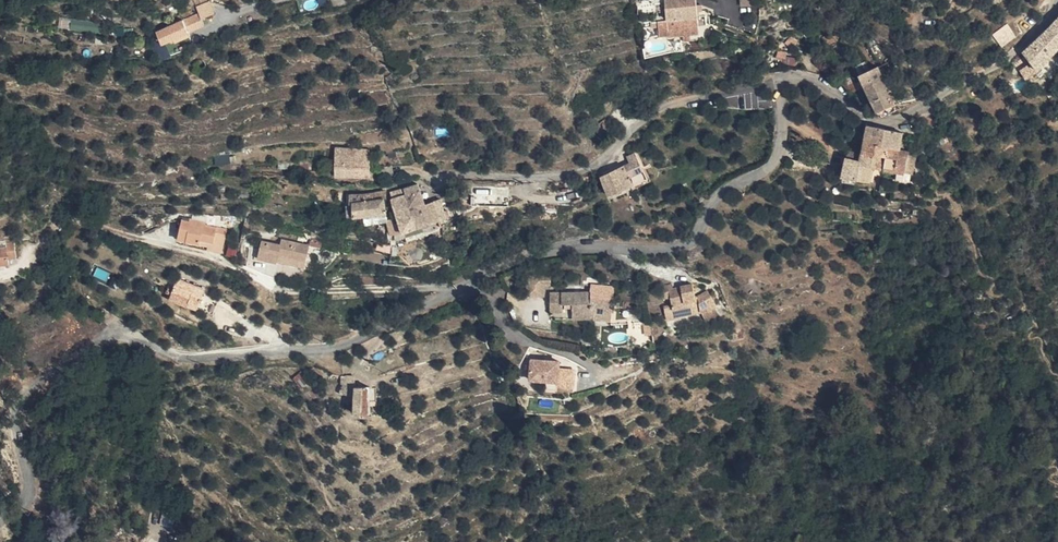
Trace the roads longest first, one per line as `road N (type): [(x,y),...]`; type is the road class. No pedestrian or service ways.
road 1 (unclassified): [(0,520),(28,493),(24,437),(38,393),(62,359),(95,336),(128,332),(197,353),(331,346),(497,267),(562,247),(682,241),(705,222),(717,194),(775,163),(784,127),(780,87),(790,79),(817,84),(864,126),(891,126),(1014,53),(1057,0)]

